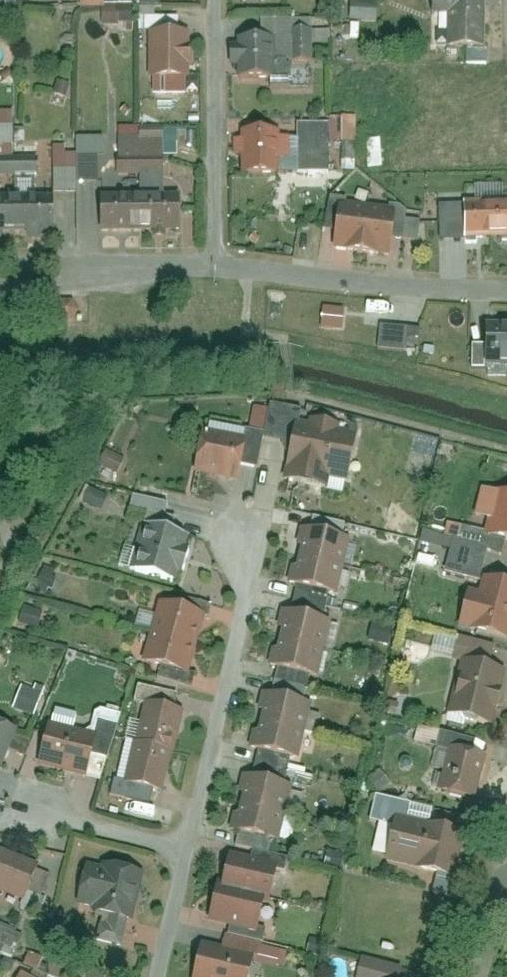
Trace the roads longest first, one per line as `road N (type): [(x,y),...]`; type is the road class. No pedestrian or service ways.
road 1 (residential): [(231,532),(246,597),(185,847)]
road 2 (residential): [(216,267),(506,288)]
road 3 (residential): [(216,267),(215,0)]
road 4 (residential): [(0,265),(216,267)]
road 5 (residential): [(46,803),(87,825),(185,847)]
road 6 (residential): [(185,847),(155,976)]

